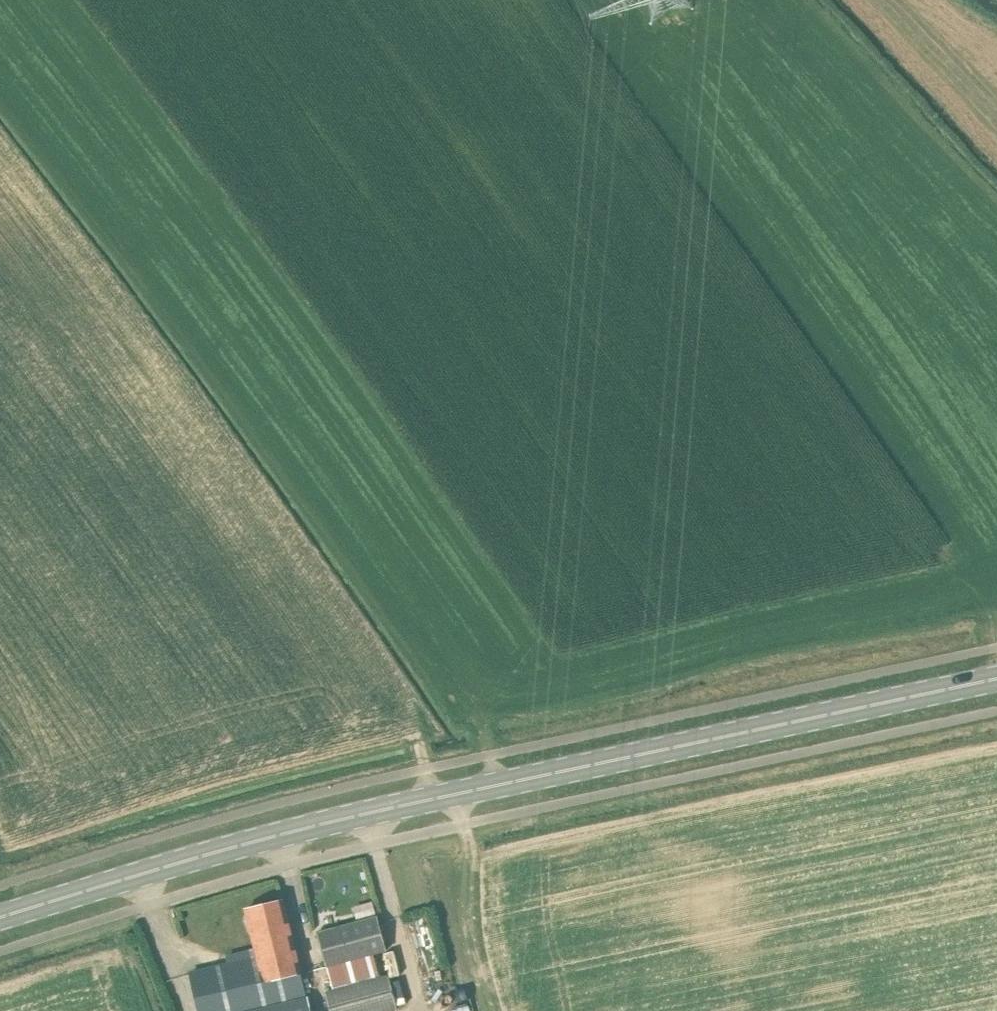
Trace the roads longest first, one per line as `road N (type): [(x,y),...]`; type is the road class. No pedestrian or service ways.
road 1 (secondary): [(0,921),(285,837),(996,683)]

